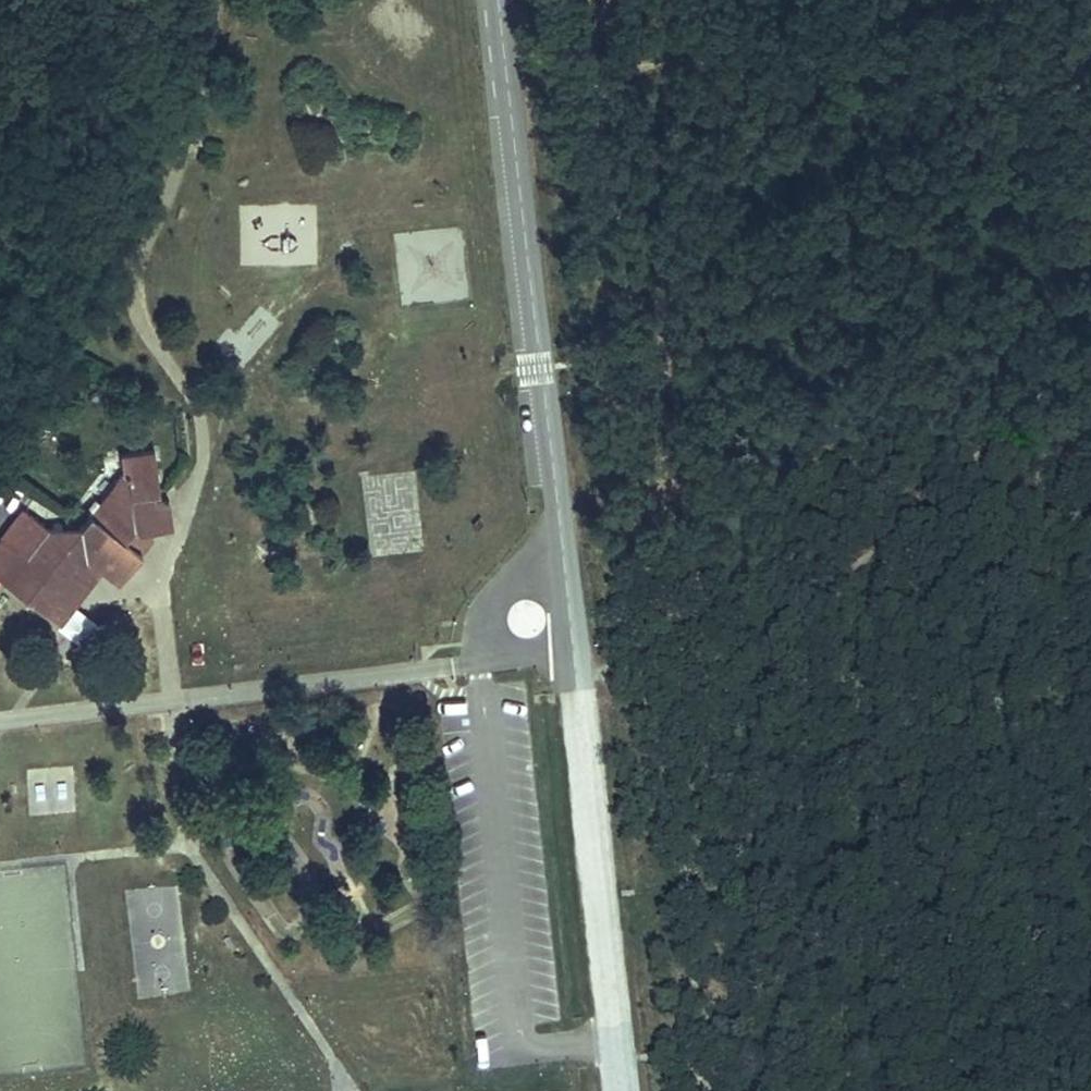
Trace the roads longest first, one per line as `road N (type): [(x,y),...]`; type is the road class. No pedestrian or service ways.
road 1 (unclassified): [(496,0),(619,1090)]
road 2 (track): [(177,697),(163,588),(205,440),(198,405),(136,314),(129,284),(192,128),(210,0)]

